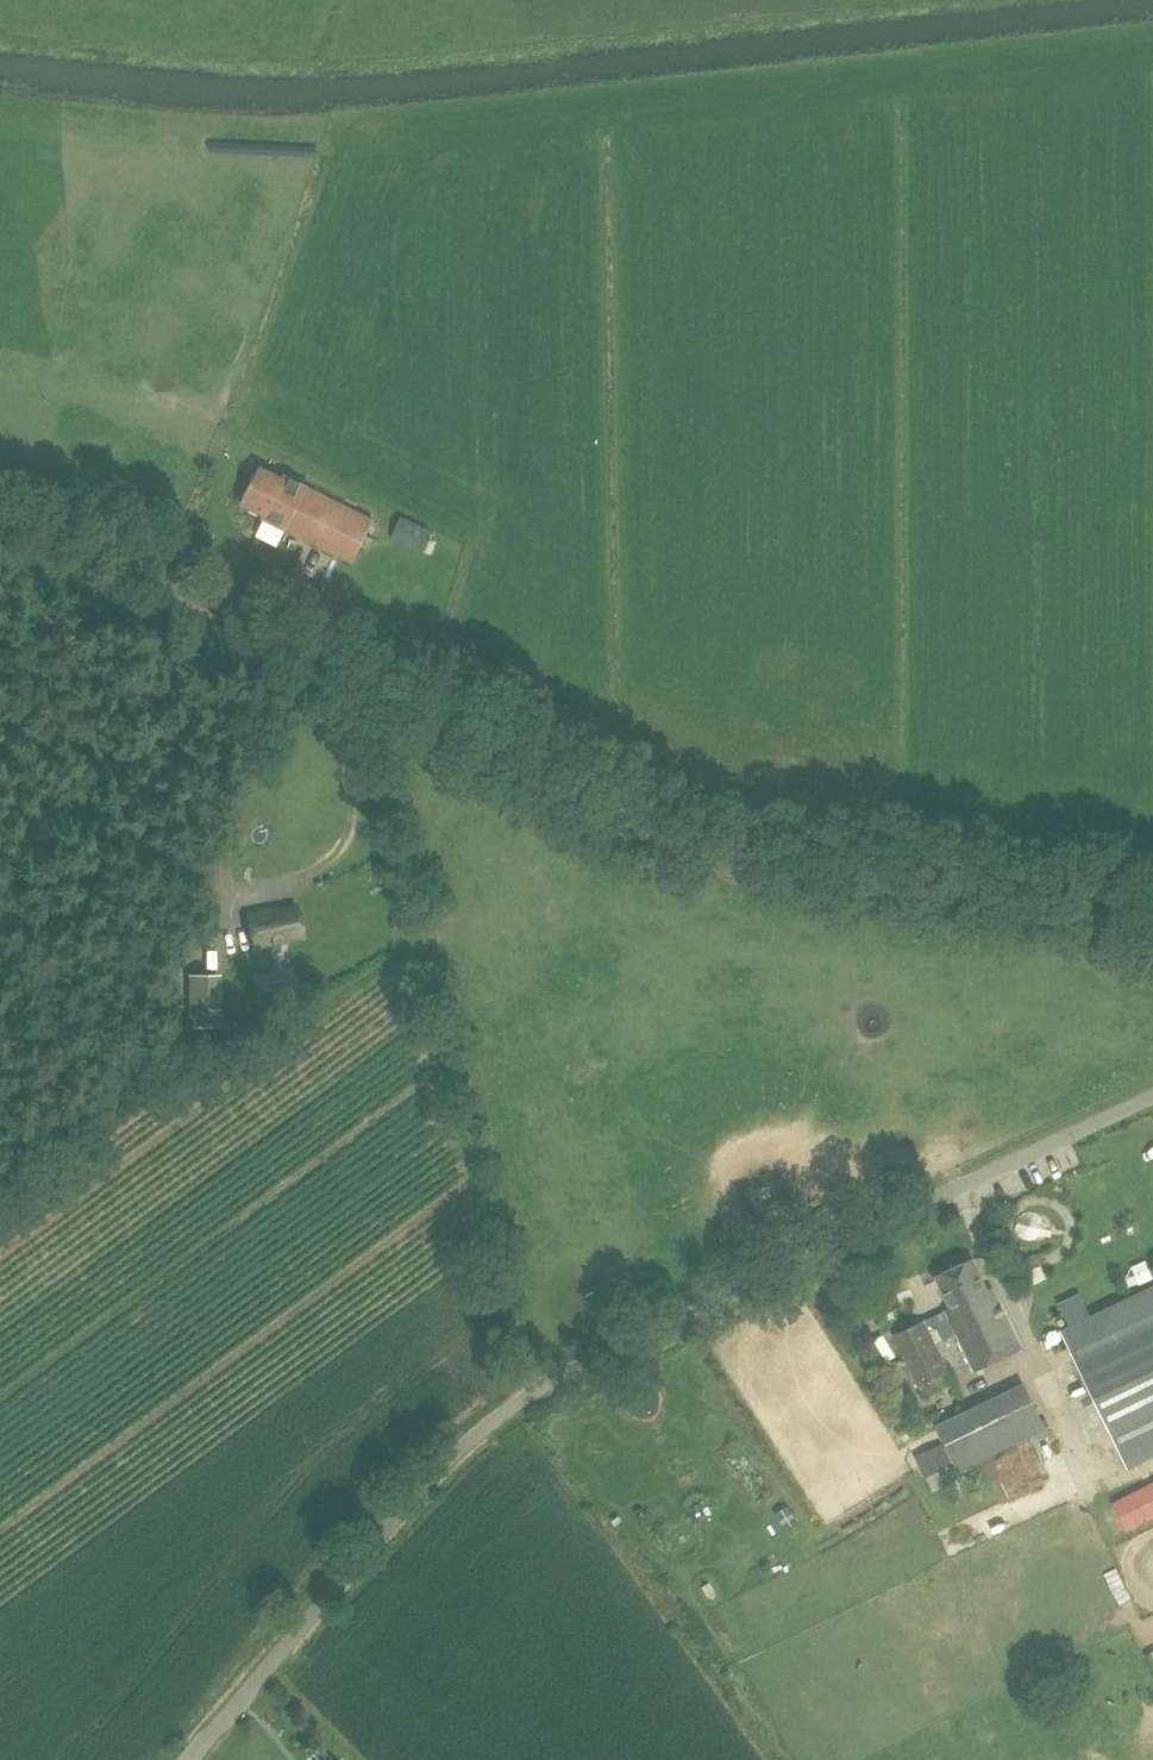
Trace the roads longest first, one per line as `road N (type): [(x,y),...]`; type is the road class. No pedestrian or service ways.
road 1 (unclassified): [(1152,930),(771,867),(709,847),(166,557),(0,505)]
road 2 (unclassified): [(190,1759),(443,1467),(518,1402),(1152,1097)]

